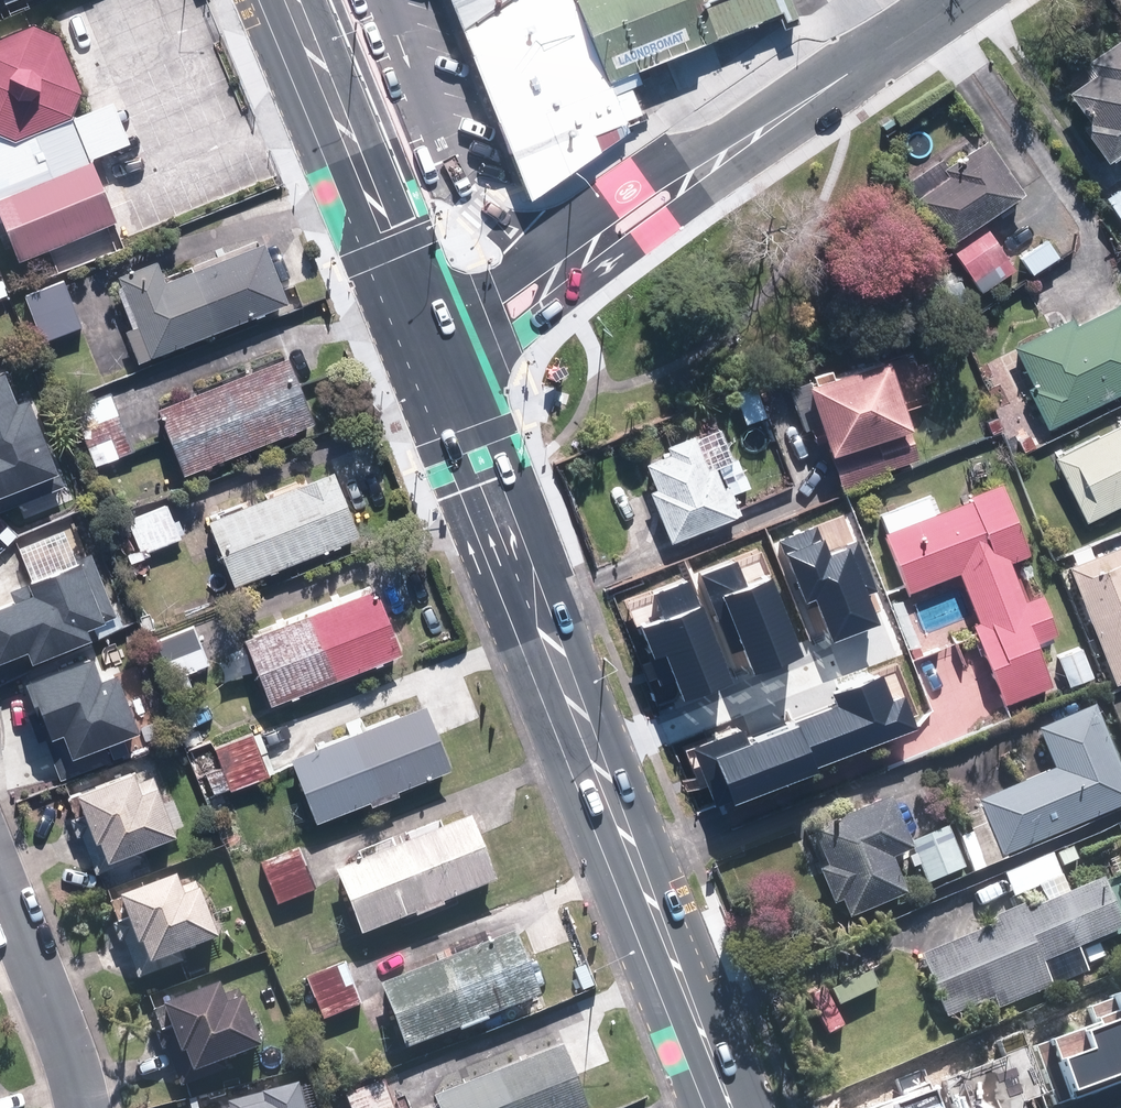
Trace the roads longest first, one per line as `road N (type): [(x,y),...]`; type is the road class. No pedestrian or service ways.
road 1 (secondary): [(447,392),(733,1107)]
road 2 (residential): [(738,150),(673,223),(447,392)]
road 3 (residential): [(420,325),(655,185),(738,150)]
road 4 (secondary): [(283,0),(420,325)]
road 5 (residential): [(962,0),(738,150)]
road 6 (residential): [(0,867),(85,1107)]

